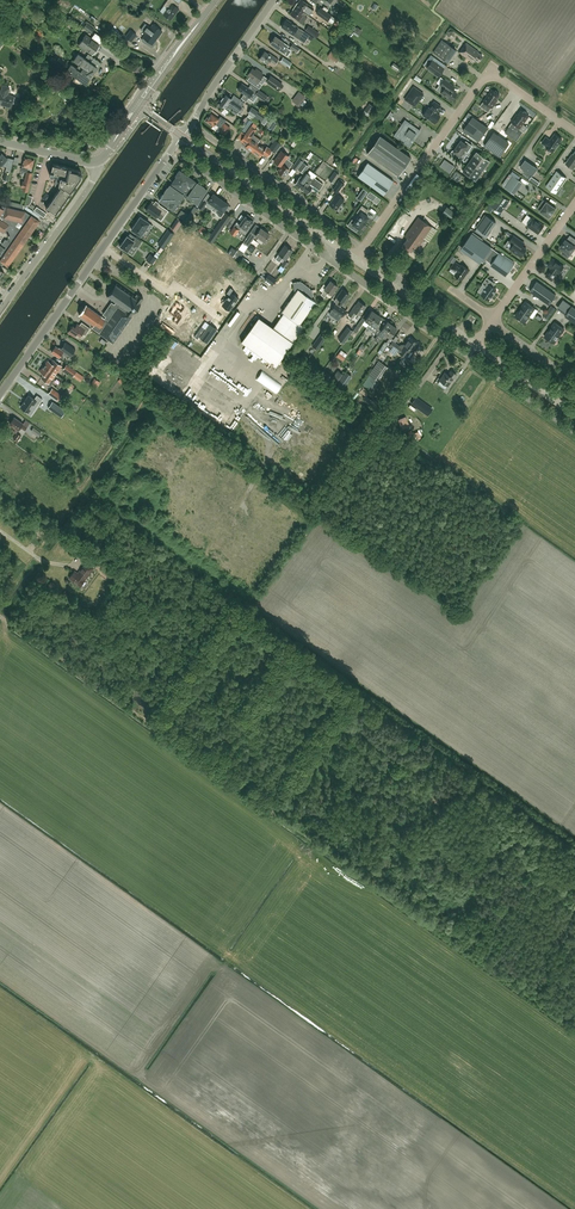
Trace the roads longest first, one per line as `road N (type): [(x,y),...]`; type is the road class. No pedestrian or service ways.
road 1 (residential): [(363,248),(489,77),(574,132)]
road 2 (residential): [(363,248),(199,129)]
road 3 (unclassified): [(334,245),(181,136)]
road 4 (tertiary): [(0,395),(106,244)]
road 5 (residential): [(0,312),(91,185),(96,161)]
road 6 (residential): [(181,155),(326,257)]
road 7 (residential): [(326,257),(468,356)]
road 8 (tertiary): [(181,136),(273,0)]
road 9 (residential): [(574,205),(492,320)]
road 10 (unclassified): [(574,435),(468,356)]
road 11 (tertiary): [(106,244),(181,136)]
road 12 (tertiary): [(138,105),(217,0)]

